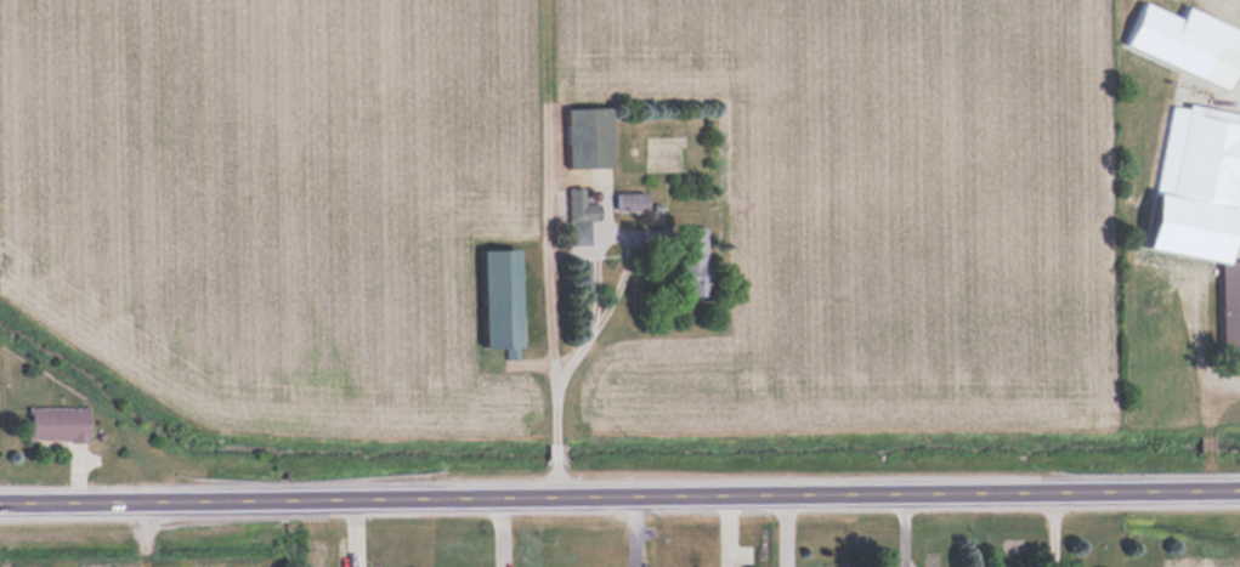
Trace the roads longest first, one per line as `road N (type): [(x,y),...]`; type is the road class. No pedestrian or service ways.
road 1 (primary): [(1239,493),(0,506)]

